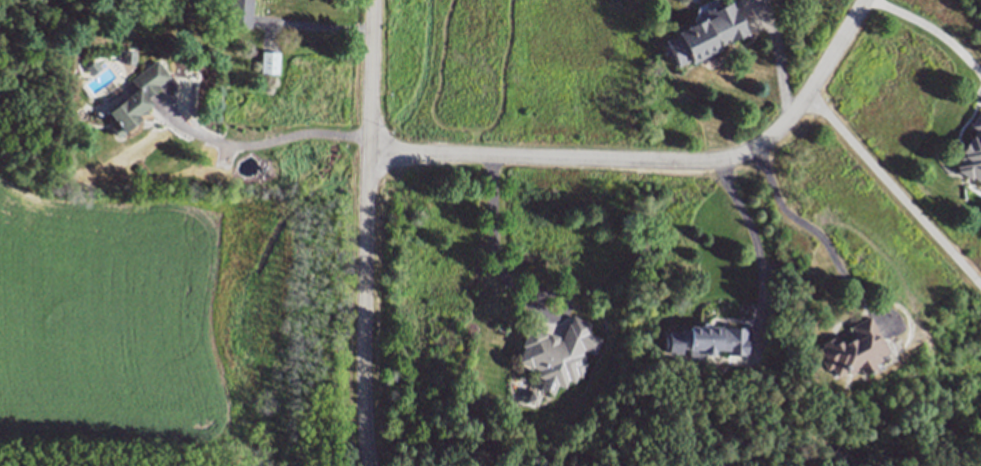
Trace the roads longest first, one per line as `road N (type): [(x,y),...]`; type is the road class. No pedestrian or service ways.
road 1 (residential): [(369,152),(691,161),(741,155),(792,115),(865,0)]
road 2 (tertiary): [(373,0),(369,465)]

